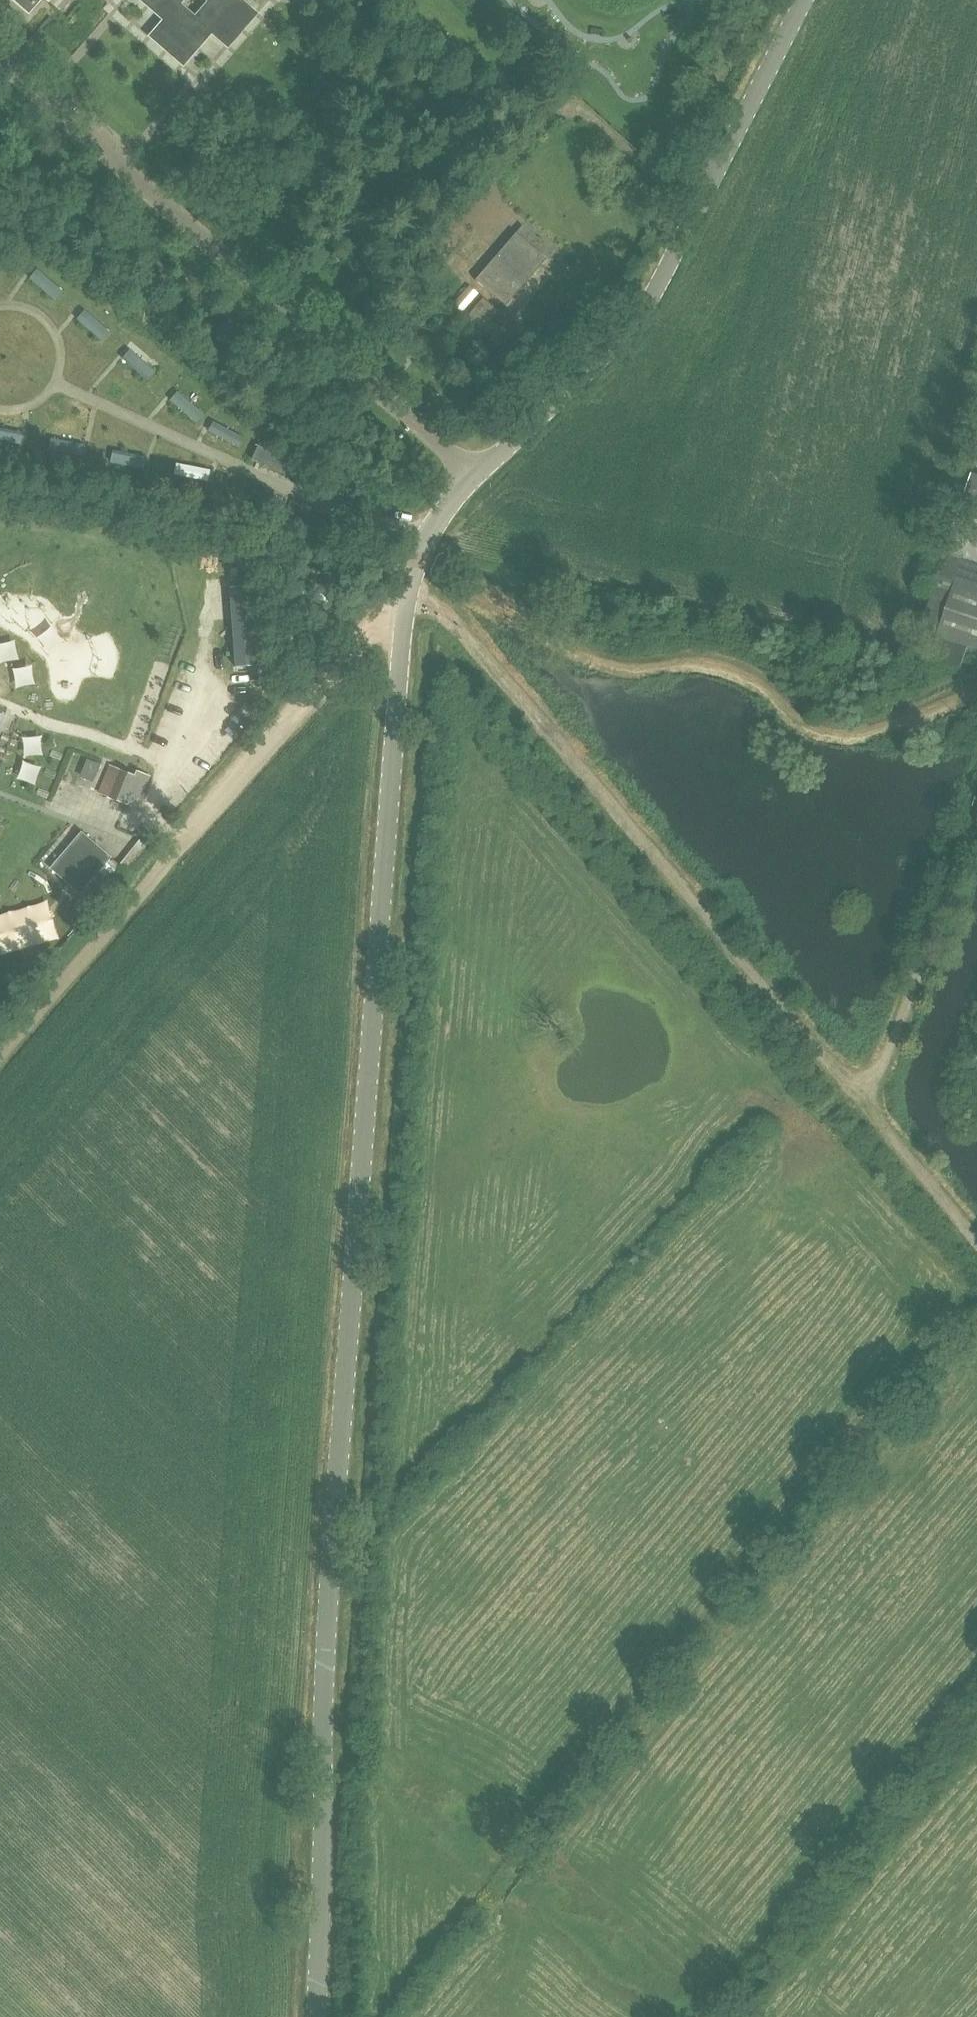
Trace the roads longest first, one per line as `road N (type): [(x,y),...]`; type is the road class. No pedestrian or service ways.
road 1 (unclassified): [(315,2016),(324,1665),(410,580),(445,510),(572,395),(662,286),(805,0)]
road 2 (track): [(0,1038),(355,642),(406,598),(467,643),(976,1235)]

